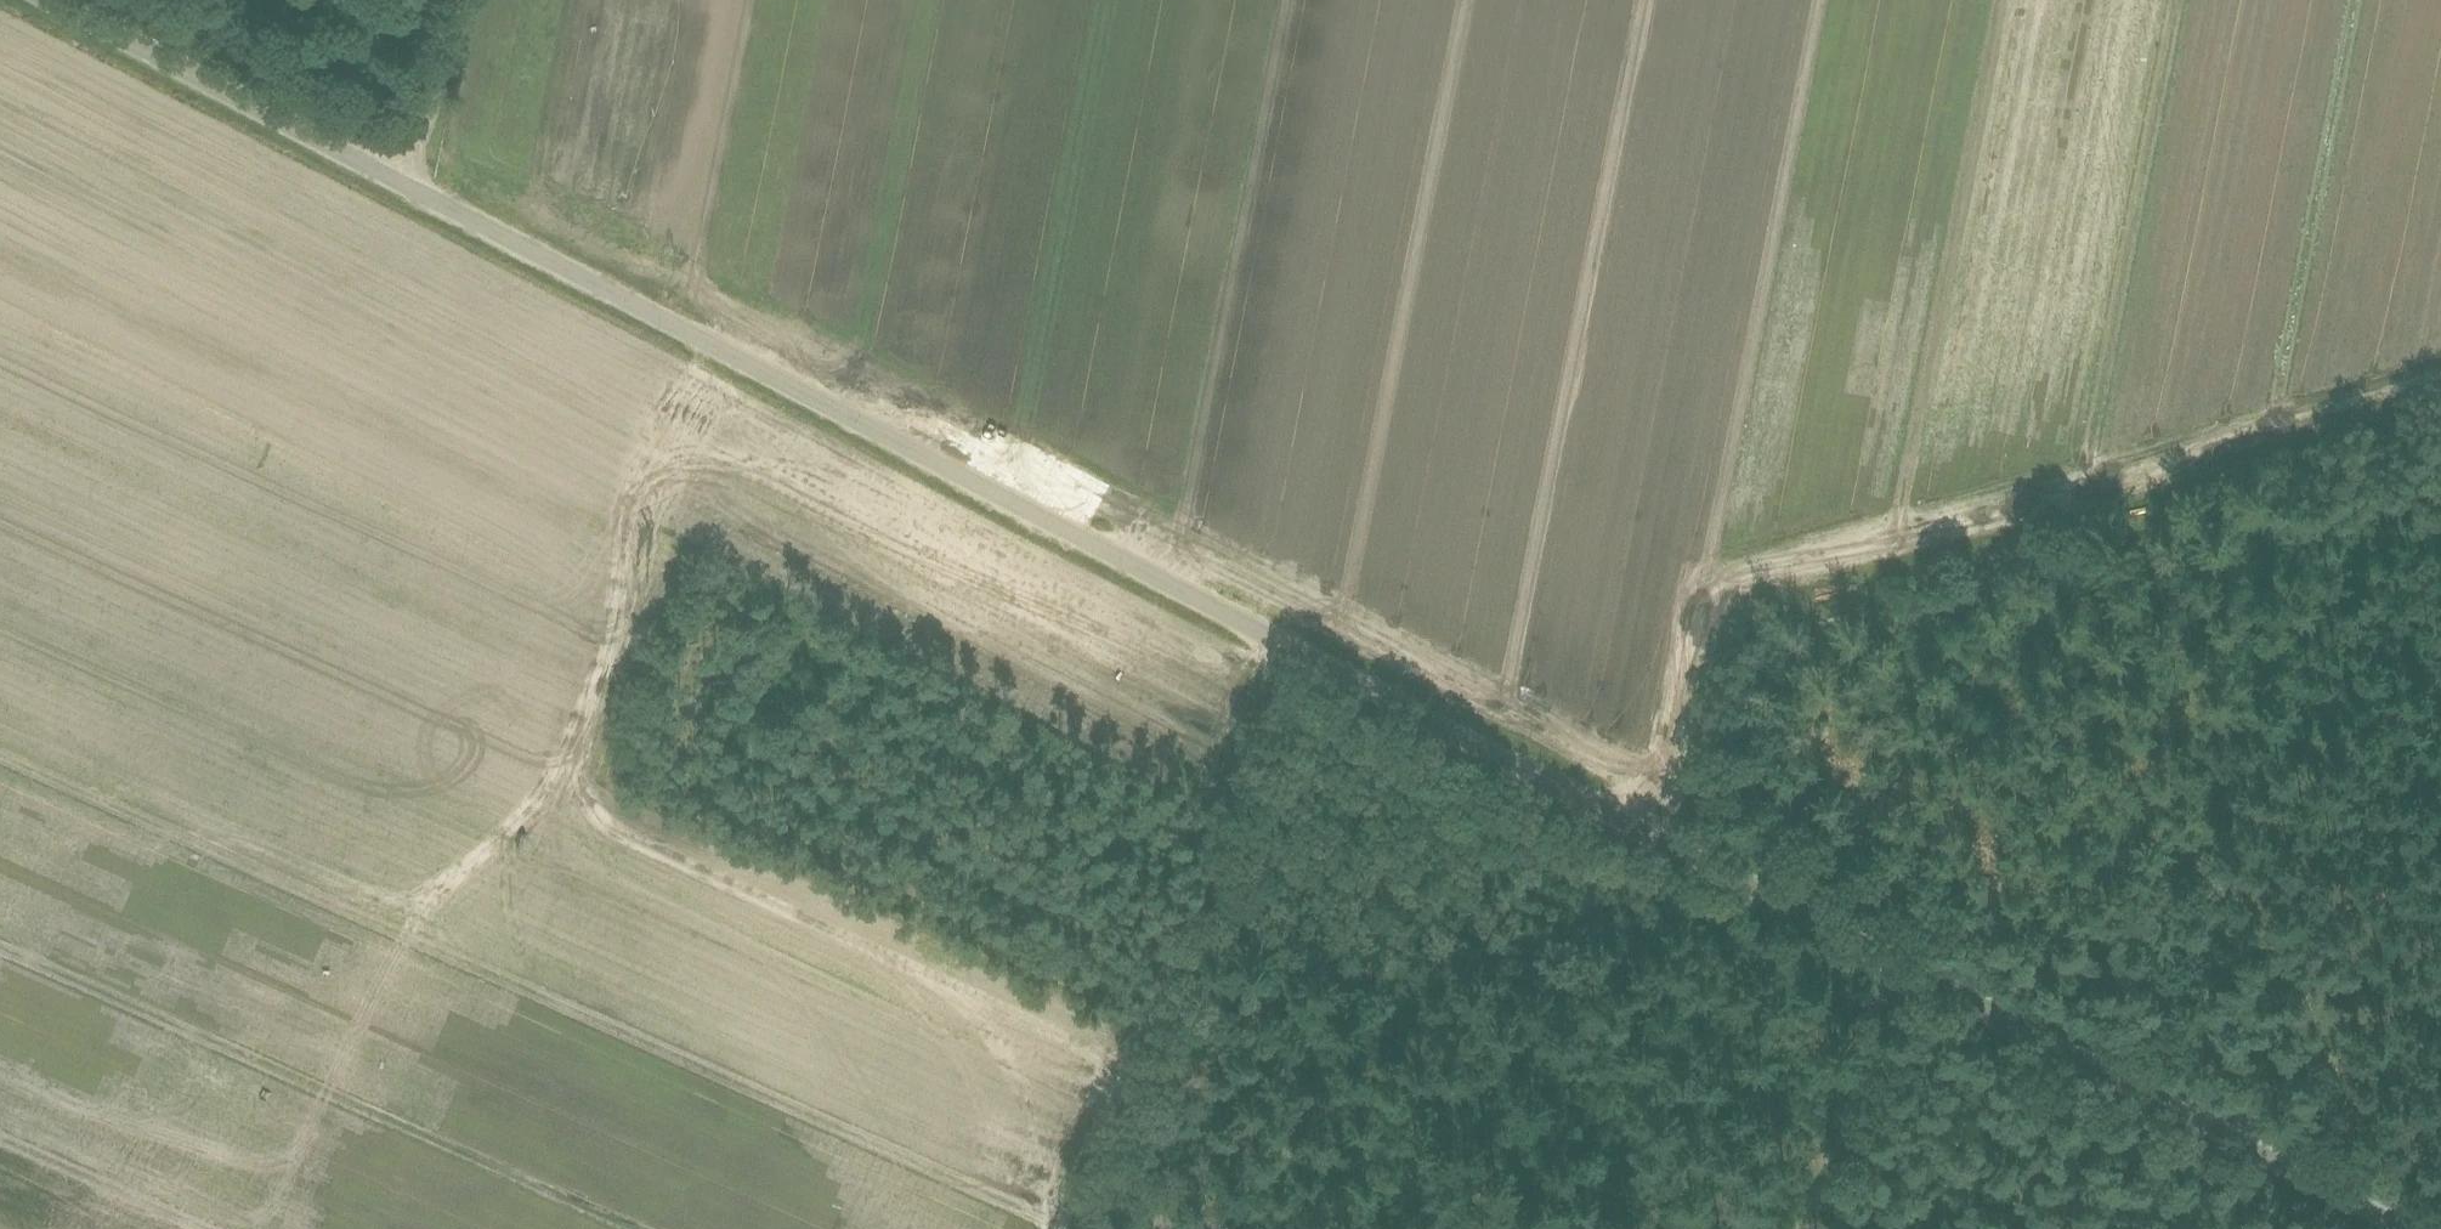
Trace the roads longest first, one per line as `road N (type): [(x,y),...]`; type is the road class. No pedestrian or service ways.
road 1 (unclassified): [(2407,1228),(48,0)]
road 2 (track): [(1311,659),(1068,1228)]
road 3 (track): [(394,179),(437,81),(455,0)]

